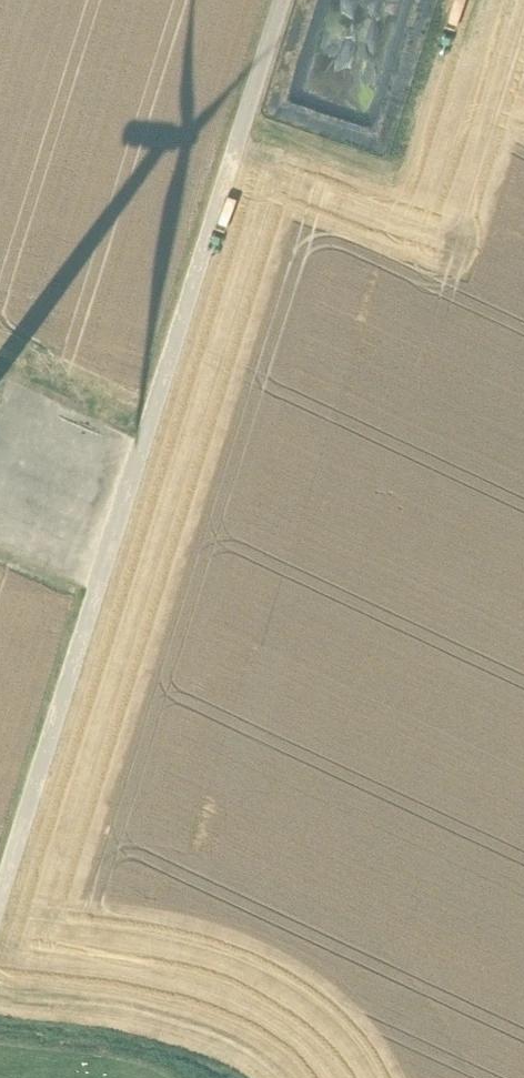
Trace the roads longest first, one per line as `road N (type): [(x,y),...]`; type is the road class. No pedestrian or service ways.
road 1 (track): [(0,1053),(133,1077)]

